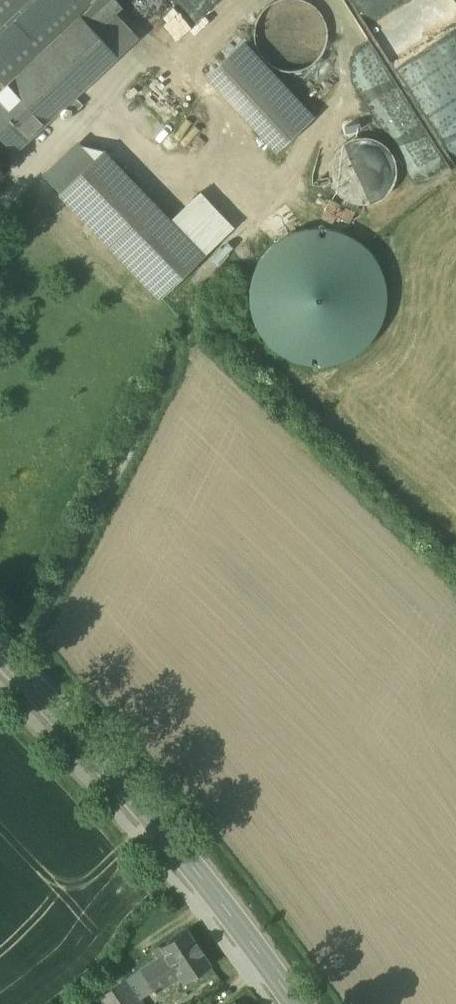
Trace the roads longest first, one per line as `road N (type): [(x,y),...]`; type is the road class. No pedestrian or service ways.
road 1 (secondary): [(0,653),(161,825),(296,1003)]

